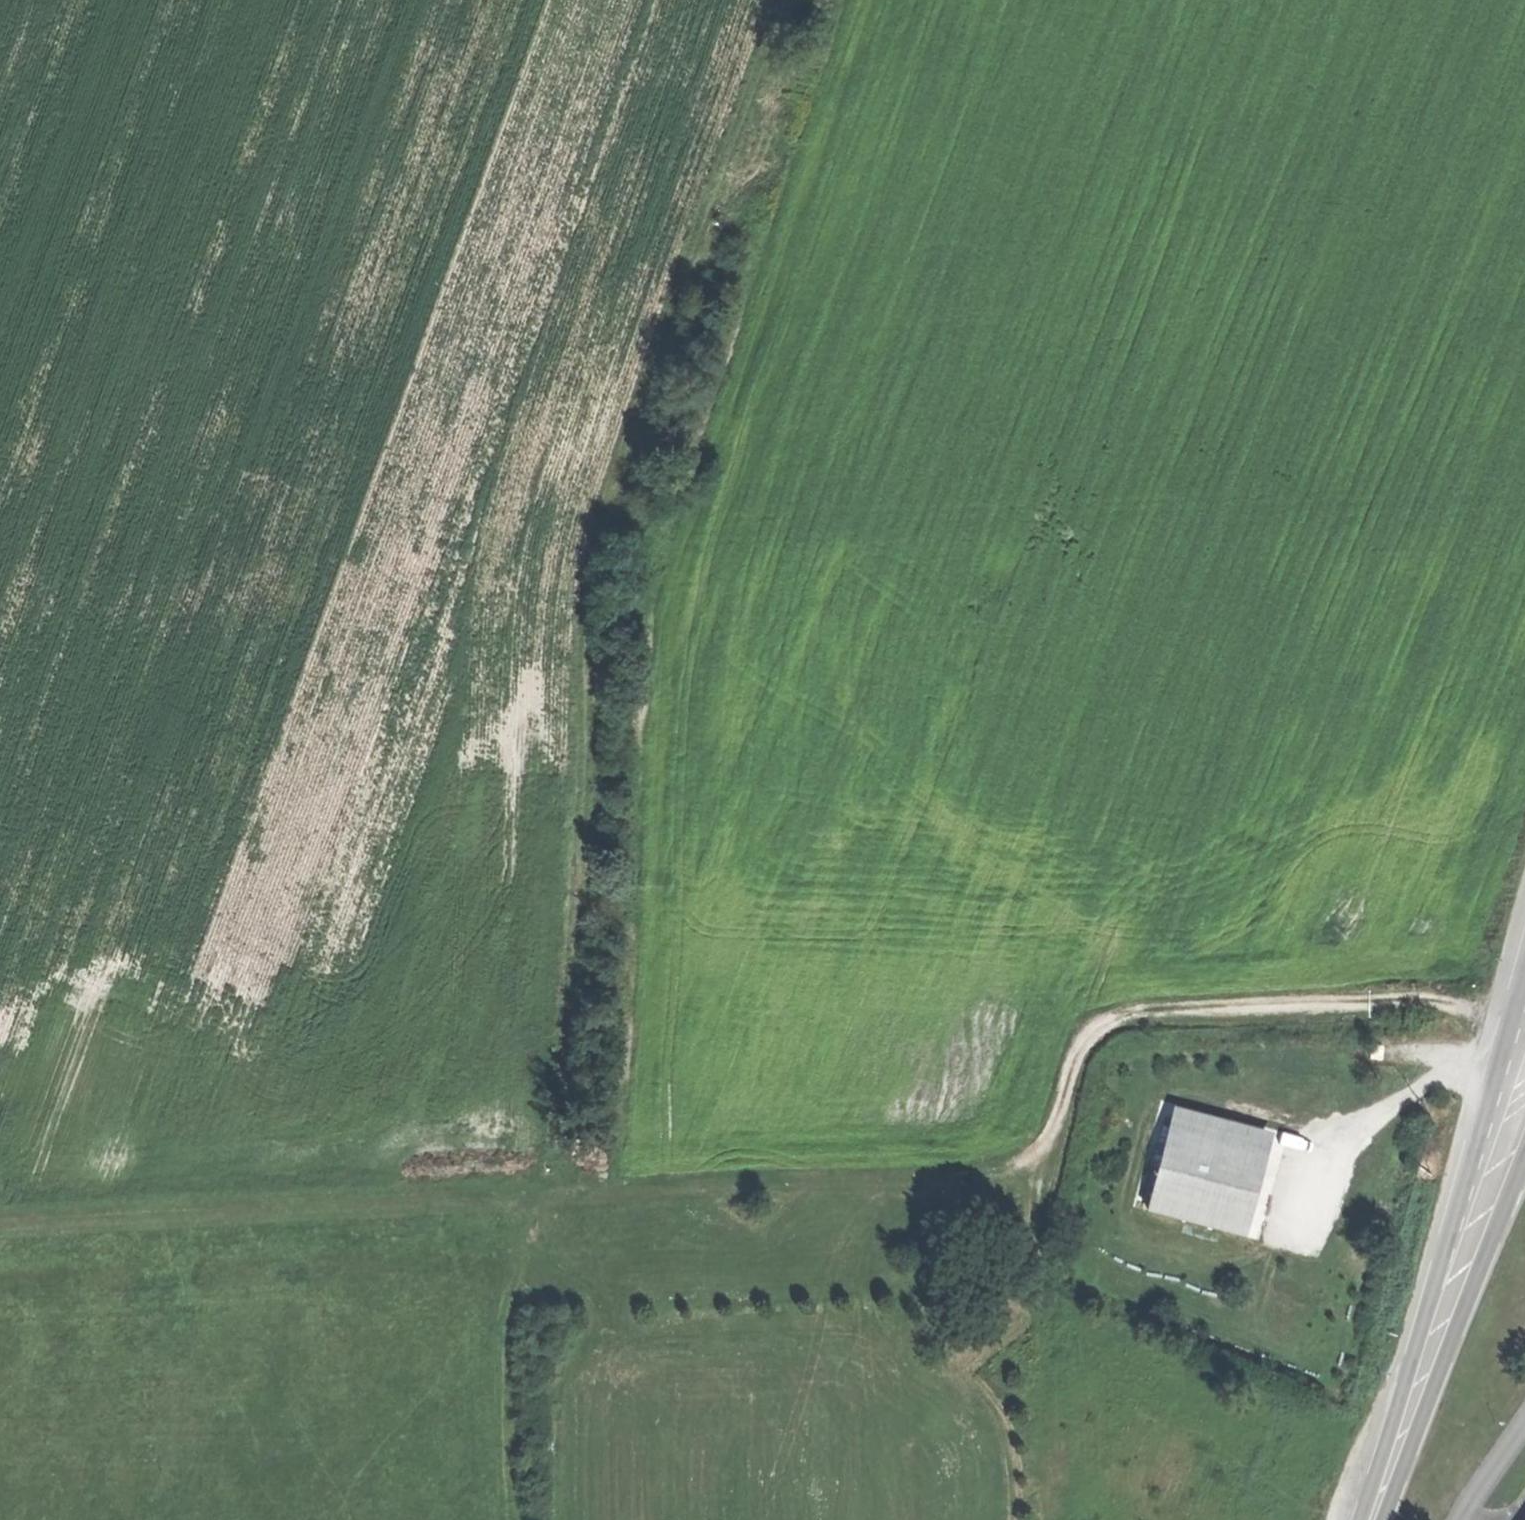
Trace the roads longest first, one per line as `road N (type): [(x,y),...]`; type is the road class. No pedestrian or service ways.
road 1 (primary): [(1524,986),(1361,1519)]
road 2 (primary): [(1370,1519),(1424,1425),(1524,1169)]

